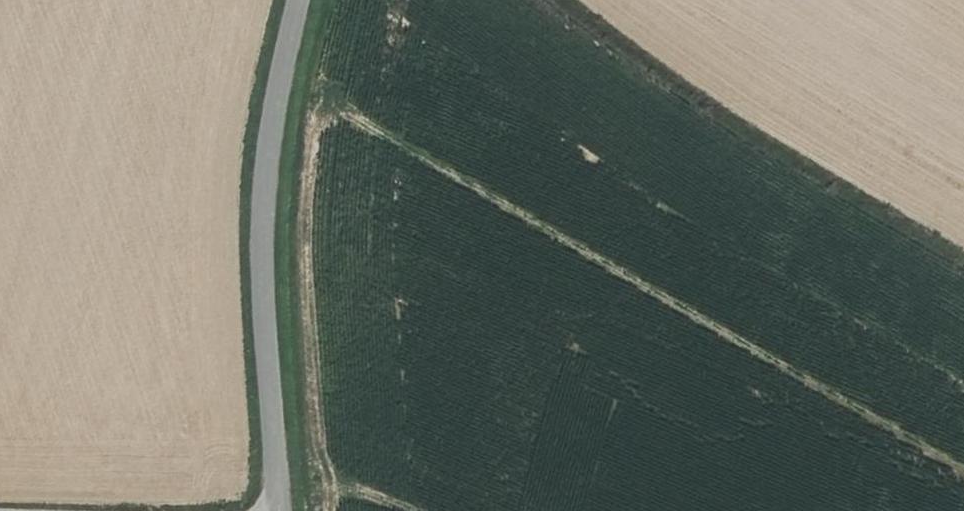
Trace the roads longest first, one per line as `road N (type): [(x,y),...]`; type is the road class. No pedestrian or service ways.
road 1 (unclassified): [(268,510),(257,215),(264,122),(295,0)]

